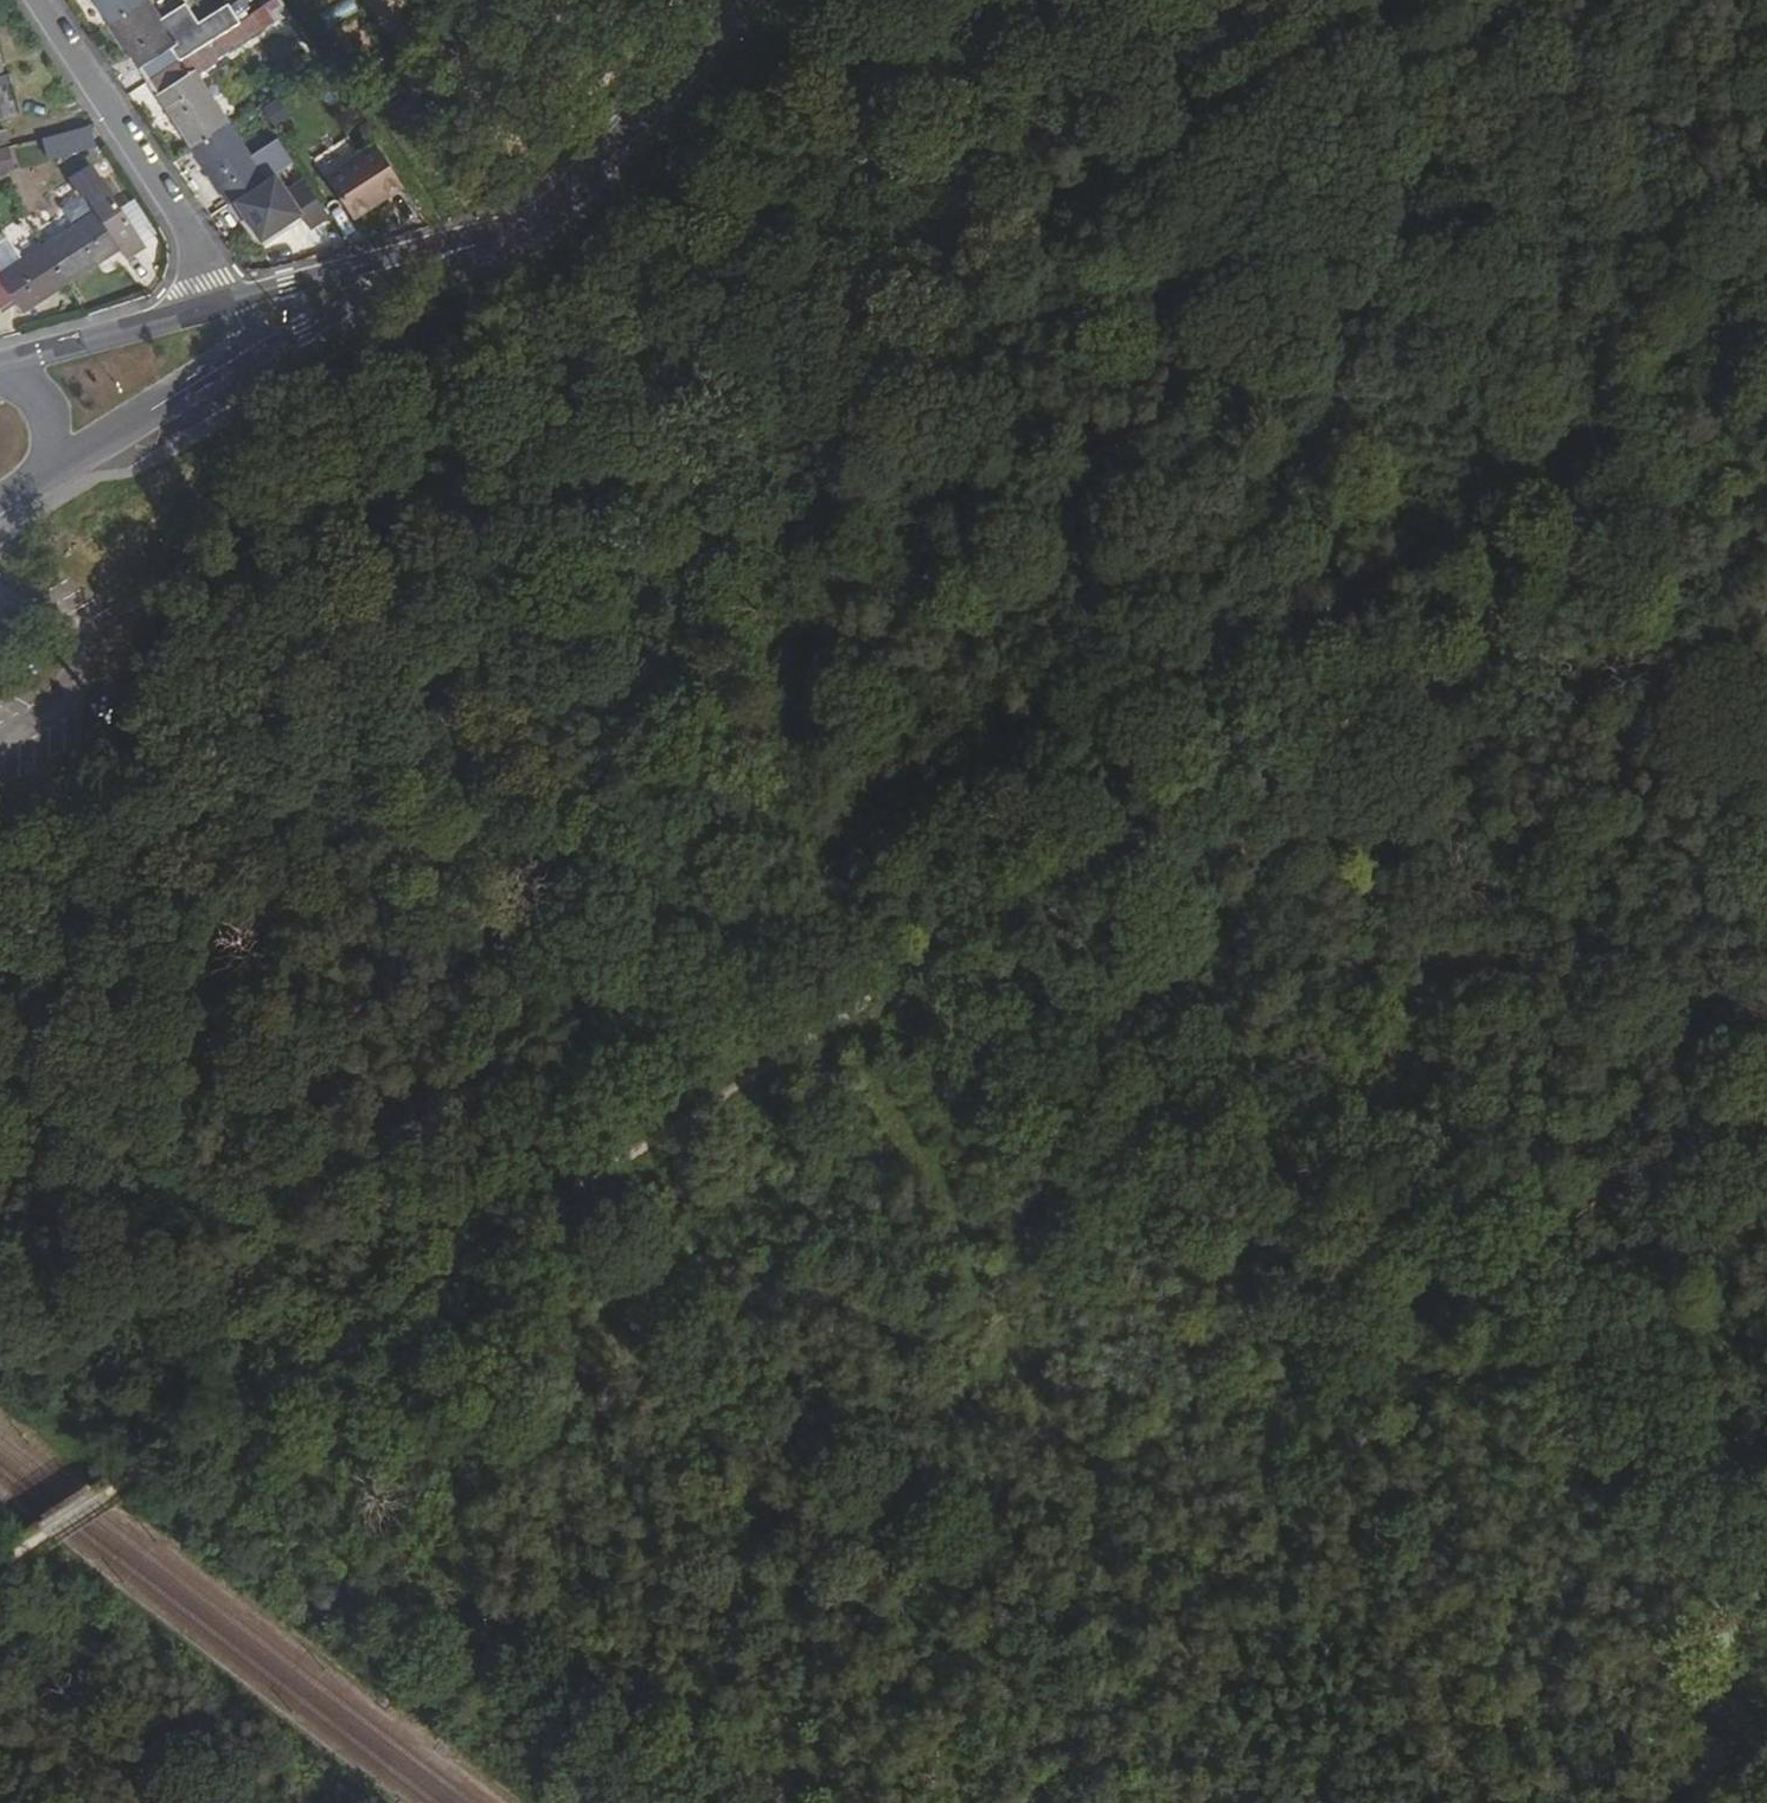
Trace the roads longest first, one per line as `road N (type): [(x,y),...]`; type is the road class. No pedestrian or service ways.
road 1 (track): [(4,1555),(1766,445)]
road 2 (residential): [(743,0),(581,187),(529,223),(465,249)]
road 3 (residential): [(36,0),(228,298)]
road 4 (residential): [(37,481),(257,353)]
road 5 (residential): [(465,249),(228,298)]
road 6 (residential): [(228,298),(0,363)]
road 7 (residential): [(257,353),(465,249)]
road 8 (residential): [(37,481),(52,448),(48,417),(32,385),(0,366)]

